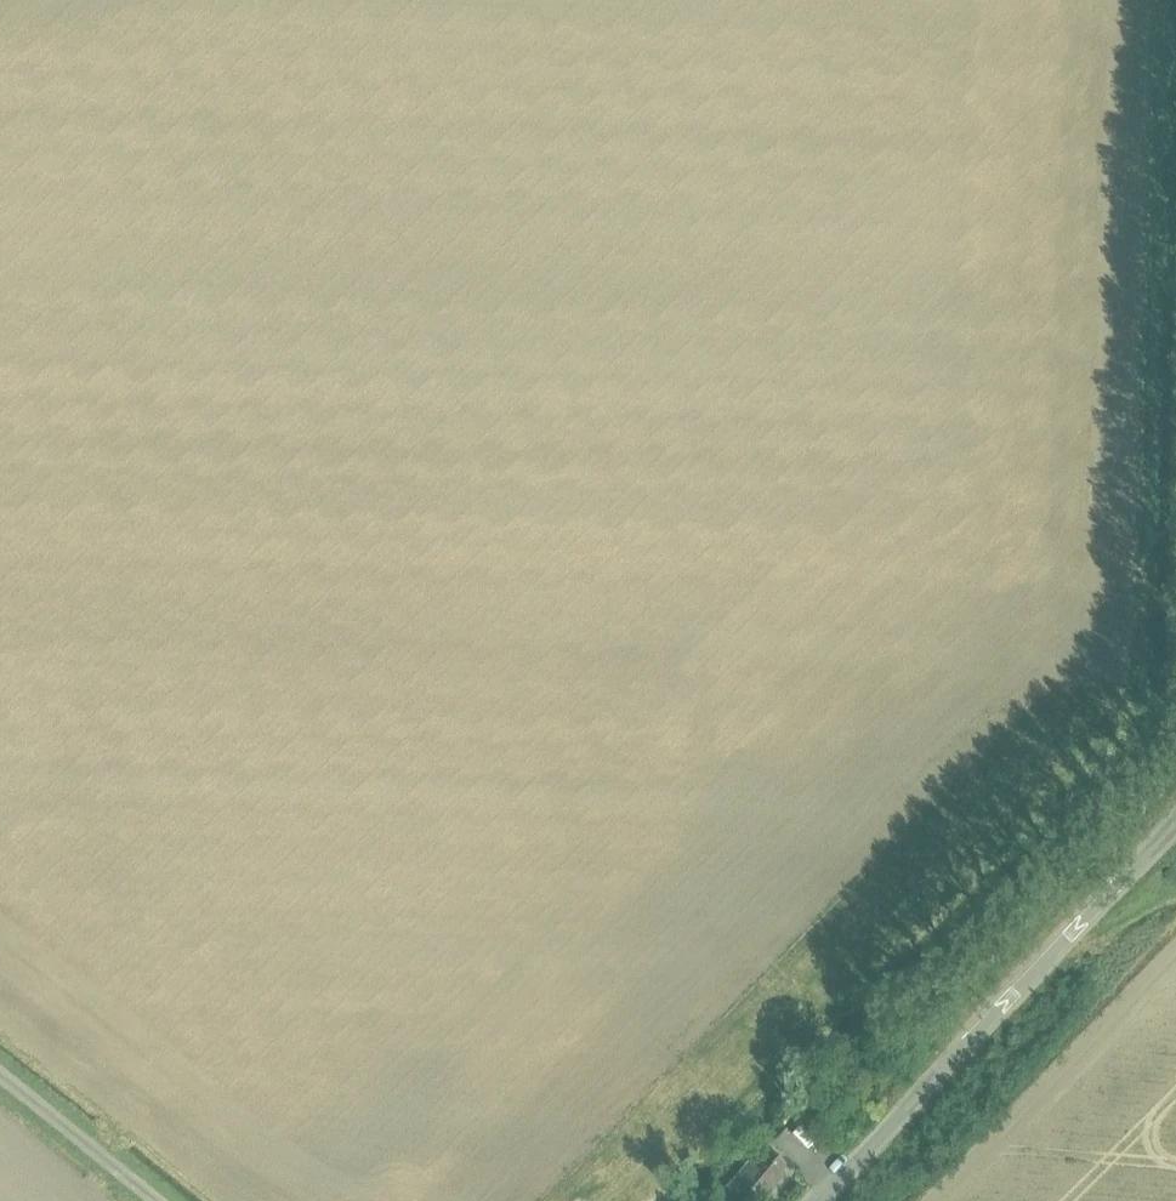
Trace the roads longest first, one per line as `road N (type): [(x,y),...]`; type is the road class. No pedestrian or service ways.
road 1 (unclassified): [(817,1200),(1175,825)]
road 2 (residential): [(156,1200),(0,1075)]

